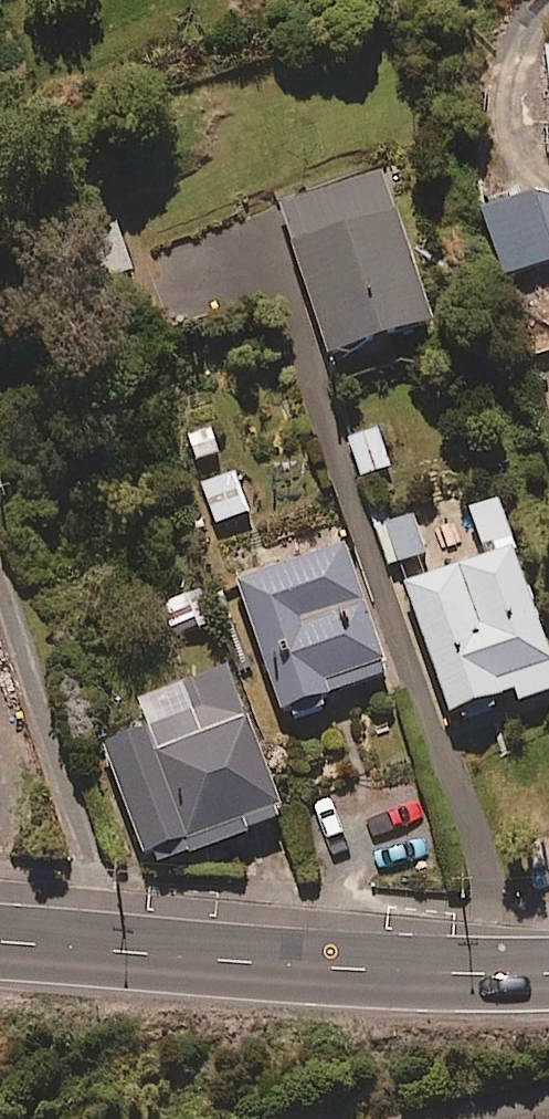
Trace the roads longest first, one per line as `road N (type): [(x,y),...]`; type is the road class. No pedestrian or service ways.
road 1 (trunk): [(548,973),(336,965),(0,936)]

